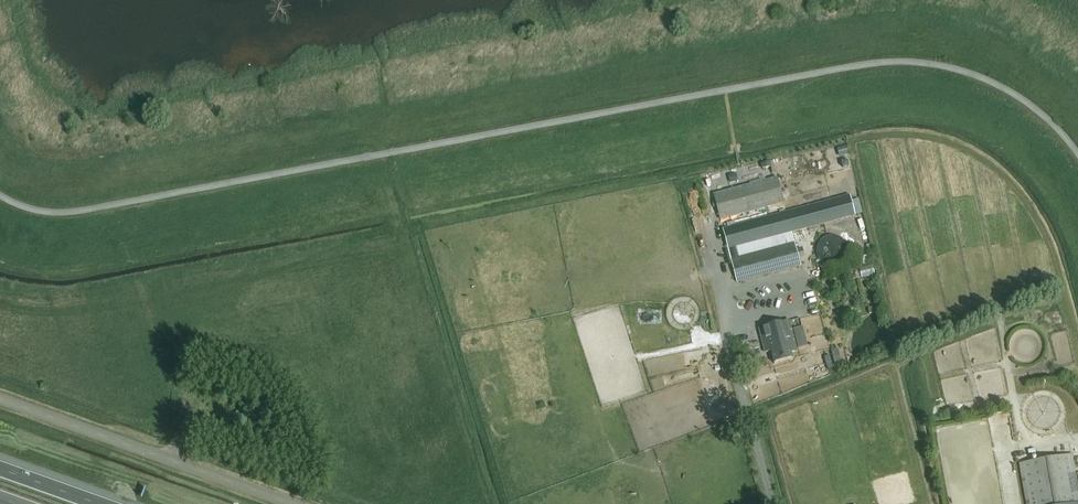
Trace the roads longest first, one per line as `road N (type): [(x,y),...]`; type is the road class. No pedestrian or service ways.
road 1 (unclassified): [(301,503),(0,395)]

